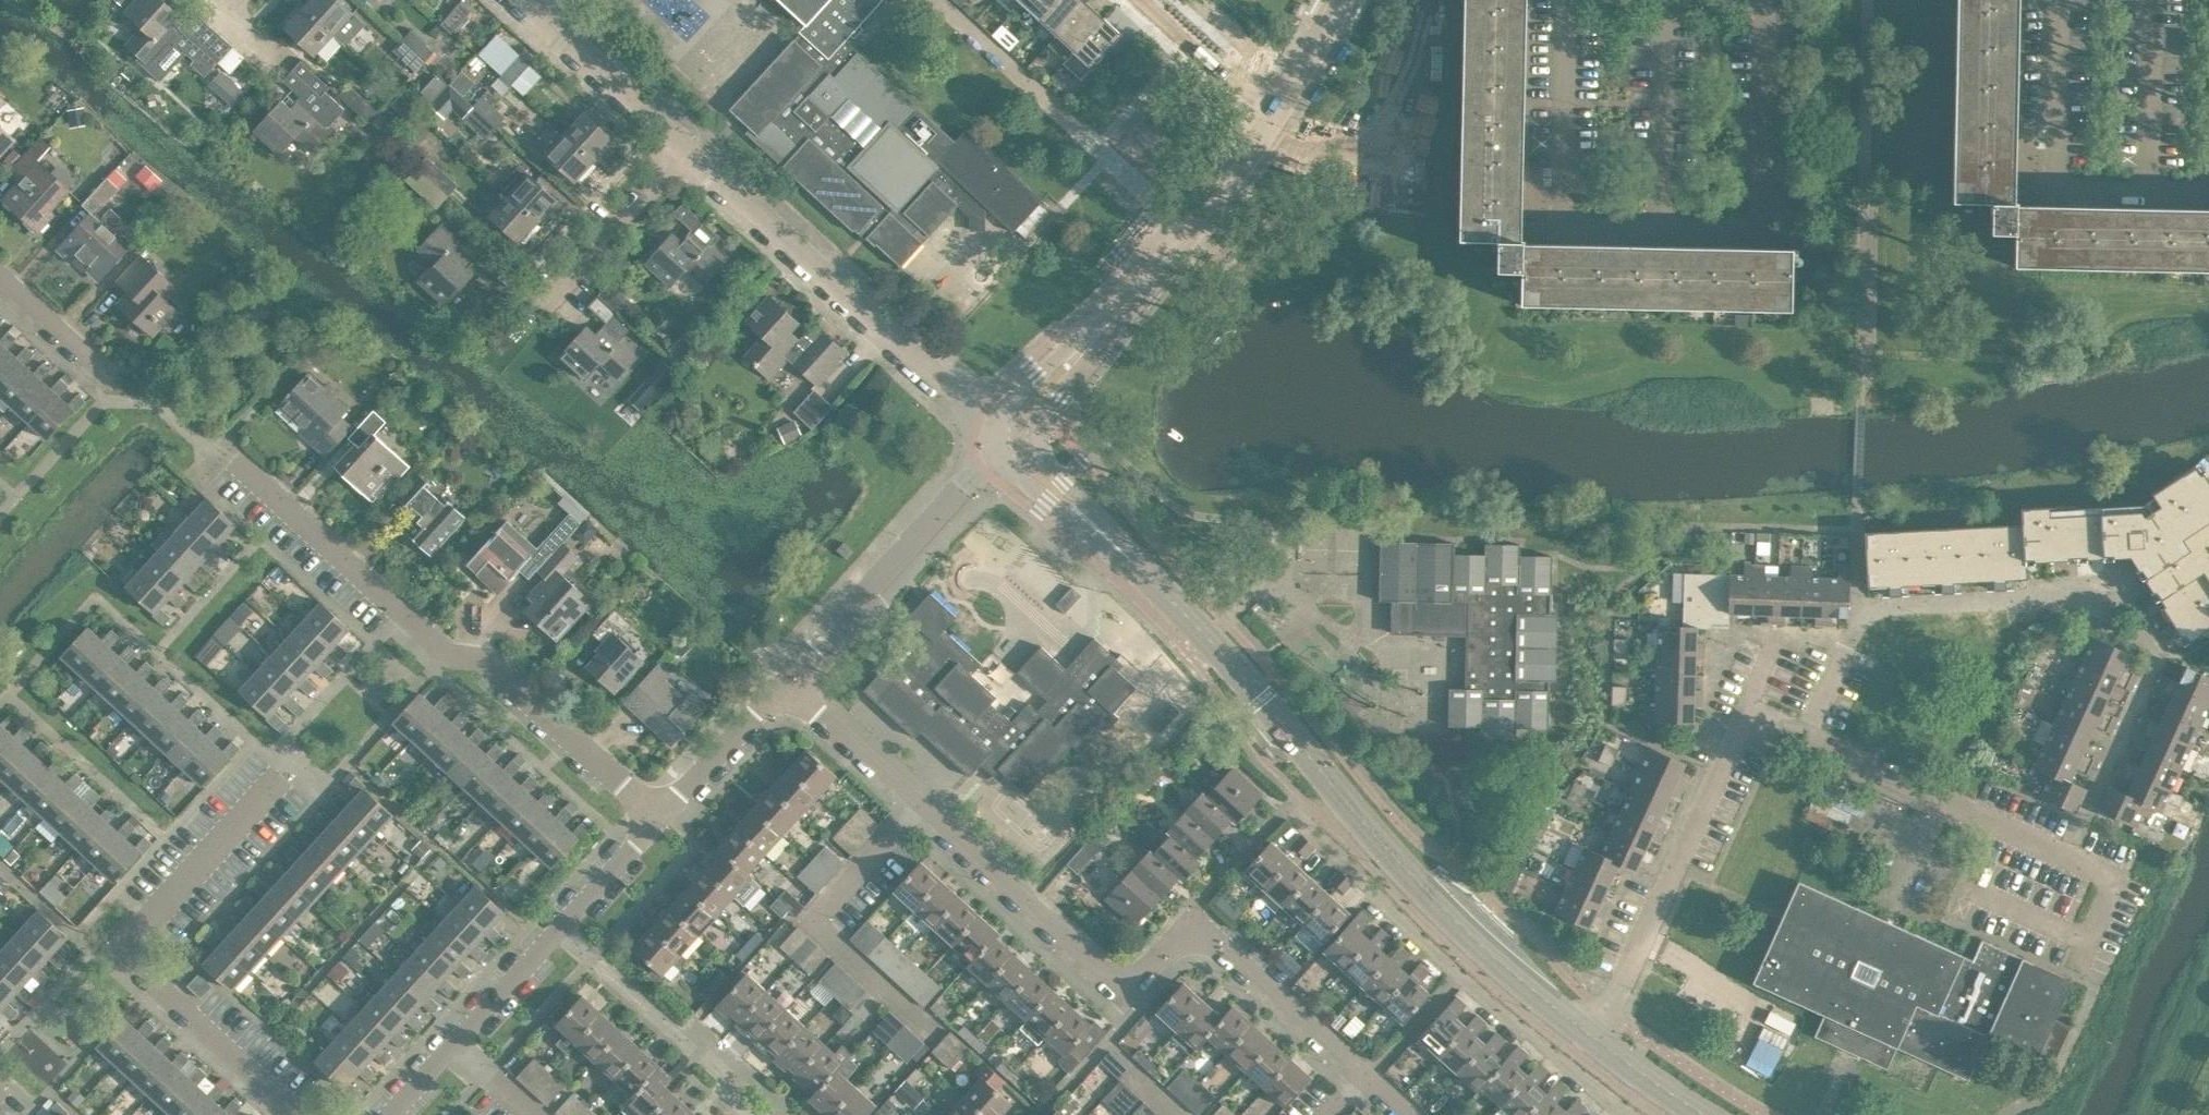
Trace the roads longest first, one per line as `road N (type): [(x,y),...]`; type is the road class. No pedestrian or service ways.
road 1 (unclassified): [(1016,436),(1024,461),(1193,624),(1459,916),(1593,1035)]
road 2 (residential): [(1191,923),(1199,903),(1281,812),(1294,814),(1459,975),(1628,1114)]
road 3 (residential): [(1191,923),(1128,992),(783,673)]
road 4 (residential): [(657,810),(480,660),(449,653),(230,456)]
road 5 (residential): [(297,1114),(138,970),(132,949),(140,927),(287,767)]
road 6 (residential): [(1016,436),(957,401),(686,145)]
road 7 (residential): [(1593,1035),(1744,710)]
road 8 (residential): [(2118,874),(1807,738)]
road 9 (residential): [(783,673),(1016,436)]
road 10 (residential): [(1183,222),(941,0)]
road 11 (residential): [(2124,595),(1860,607),(1845,646)]
road 12 (residential): [(1404,1114),(1191,923)]
road 13 (residential): [(767,1114),(557,920)]
road 14 (unclassified): [(1016,436),(1031,400),(1183,222)]
road 15 (residential): [(686,145),(546,21)]
road 16 (residential): [(657,810),(783,673)]
road 17 (residential): [(564,284),(686,145)]
road 18 (residential): [(1274,119),(1143,0)]
road 19 (residential): [(448,1037),(557,920)]
road 20 (residential): [(557,920),(657,810)]
road 21 (residential): [(105,376),(0,279)]
road 22 (unclassified): [(1183,222),(1274,119)]
road 23 (unclassified): [(1593,1035),(1705,1114)]
road 24 (unclassified): [(1274,119),(1340,0)]

